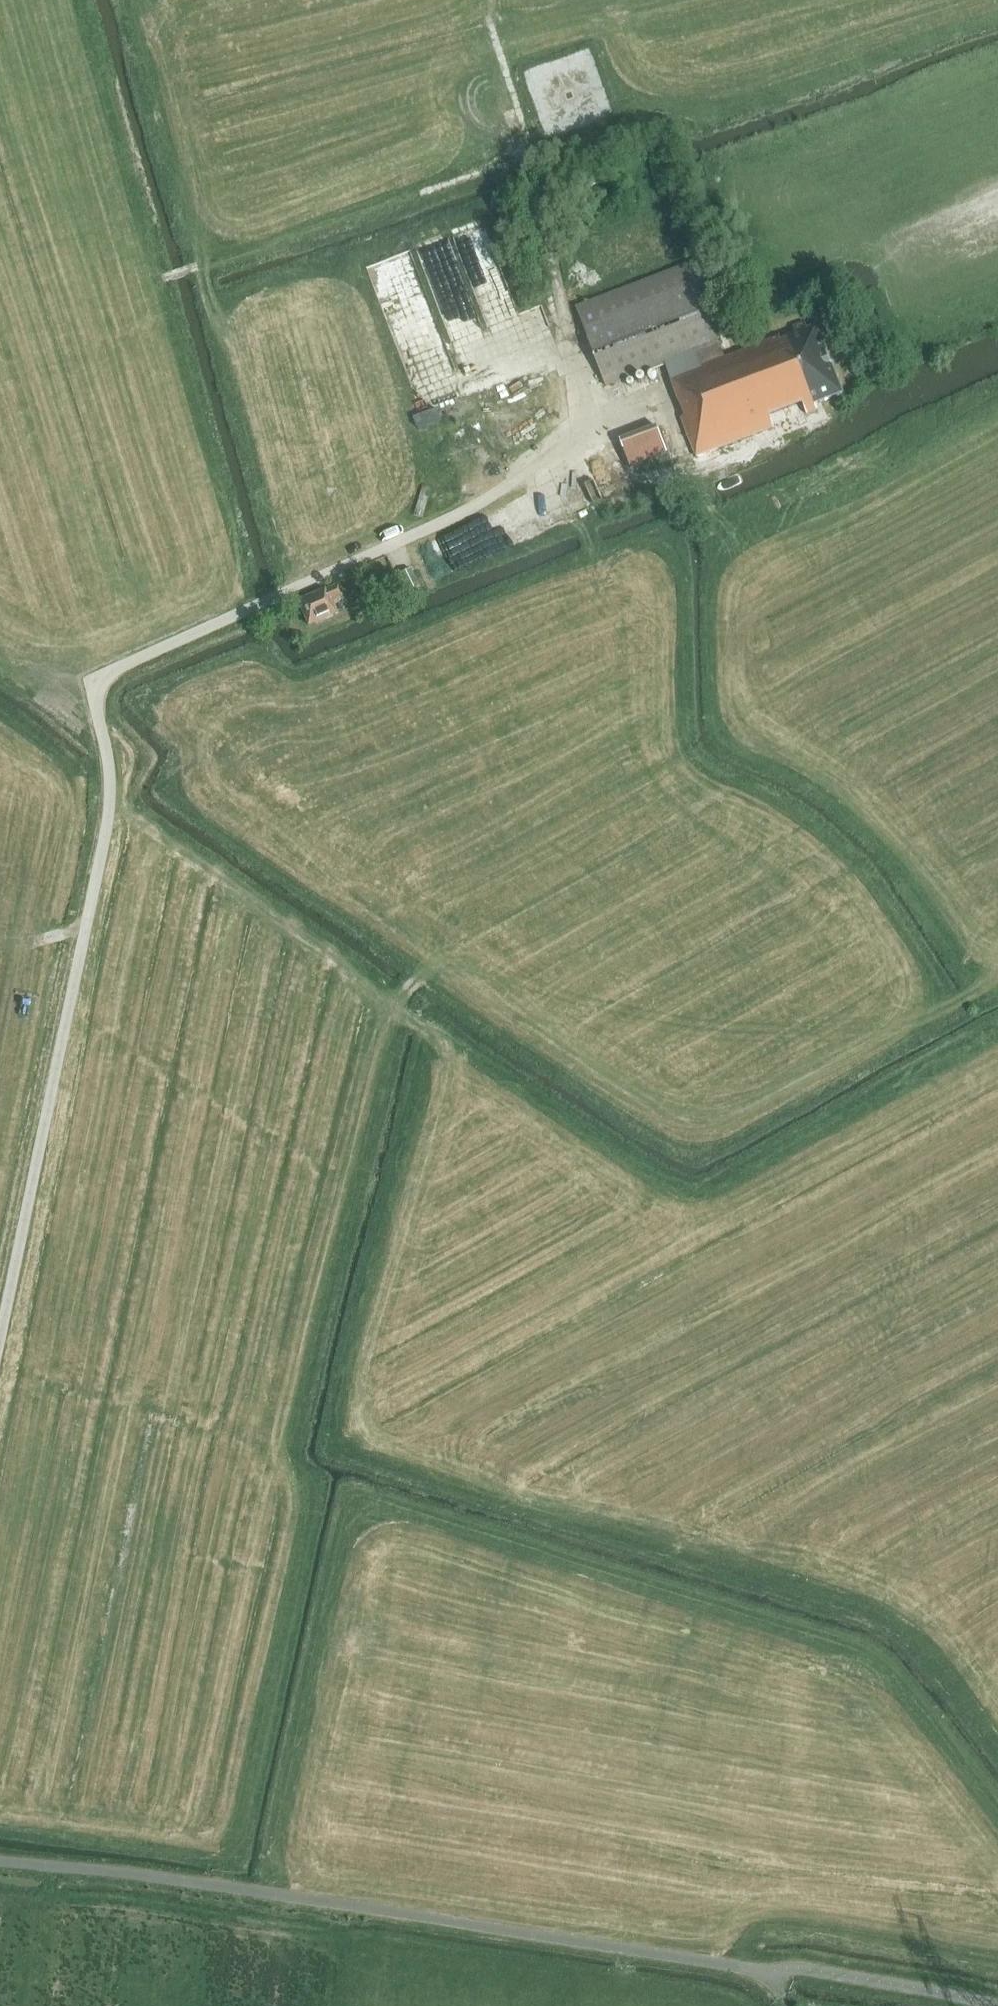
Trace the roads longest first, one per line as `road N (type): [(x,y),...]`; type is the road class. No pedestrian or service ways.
road 1 (unclassified): [(0,1862),(201,1884),(769,1973)]

